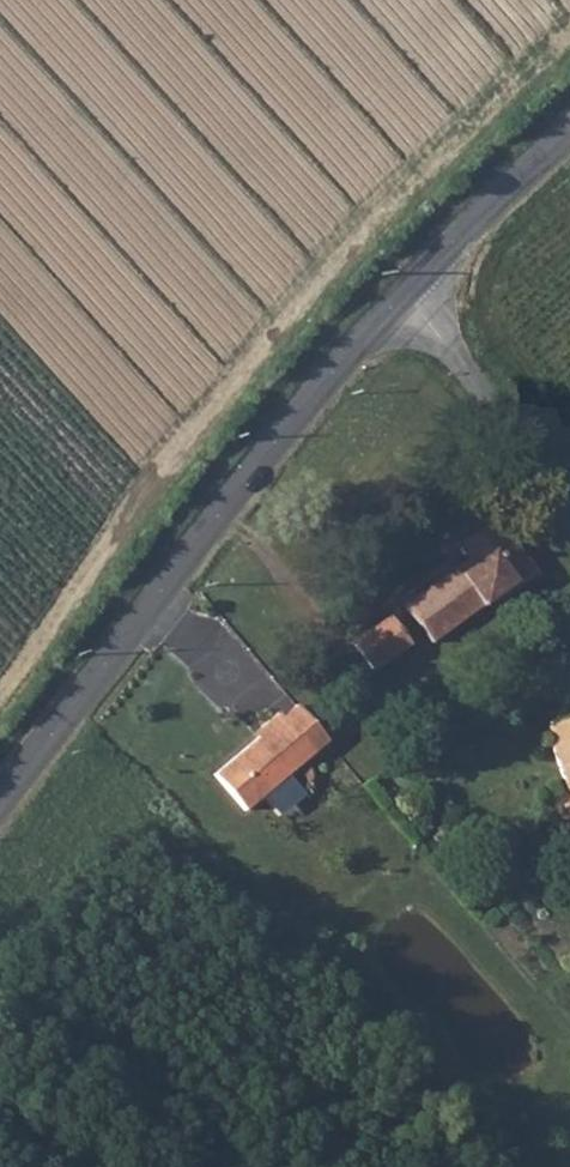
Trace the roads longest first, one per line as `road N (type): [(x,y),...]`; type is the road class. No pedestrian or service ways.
road 1 (tertiary): [(0,802),(168,573),(409,284)]
road 2 (unclassified): [(409,284),(569,512)]
road 3 (tertiary): [(409,284),(569,132)]

